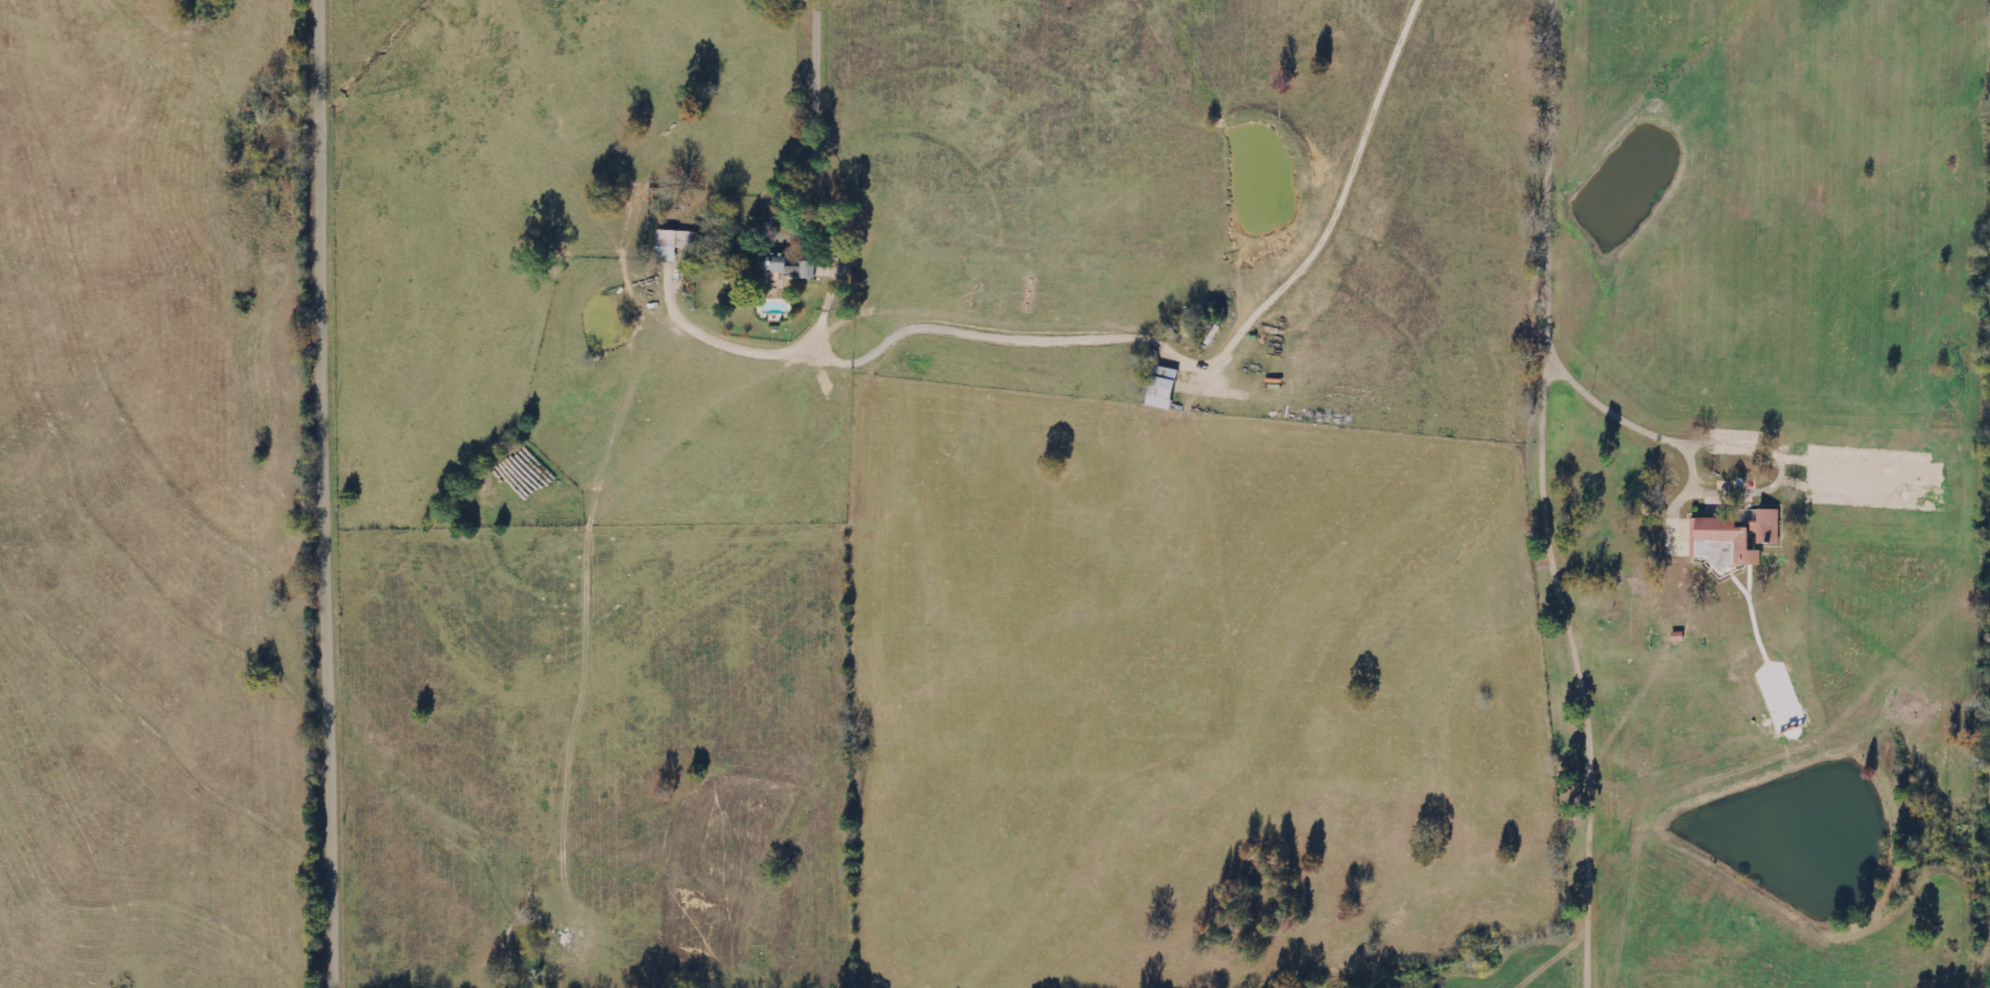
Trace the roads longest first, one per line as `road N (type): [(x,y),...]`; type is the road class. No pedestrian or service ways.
road 1 (residential): [(342,987),(327,0)]

